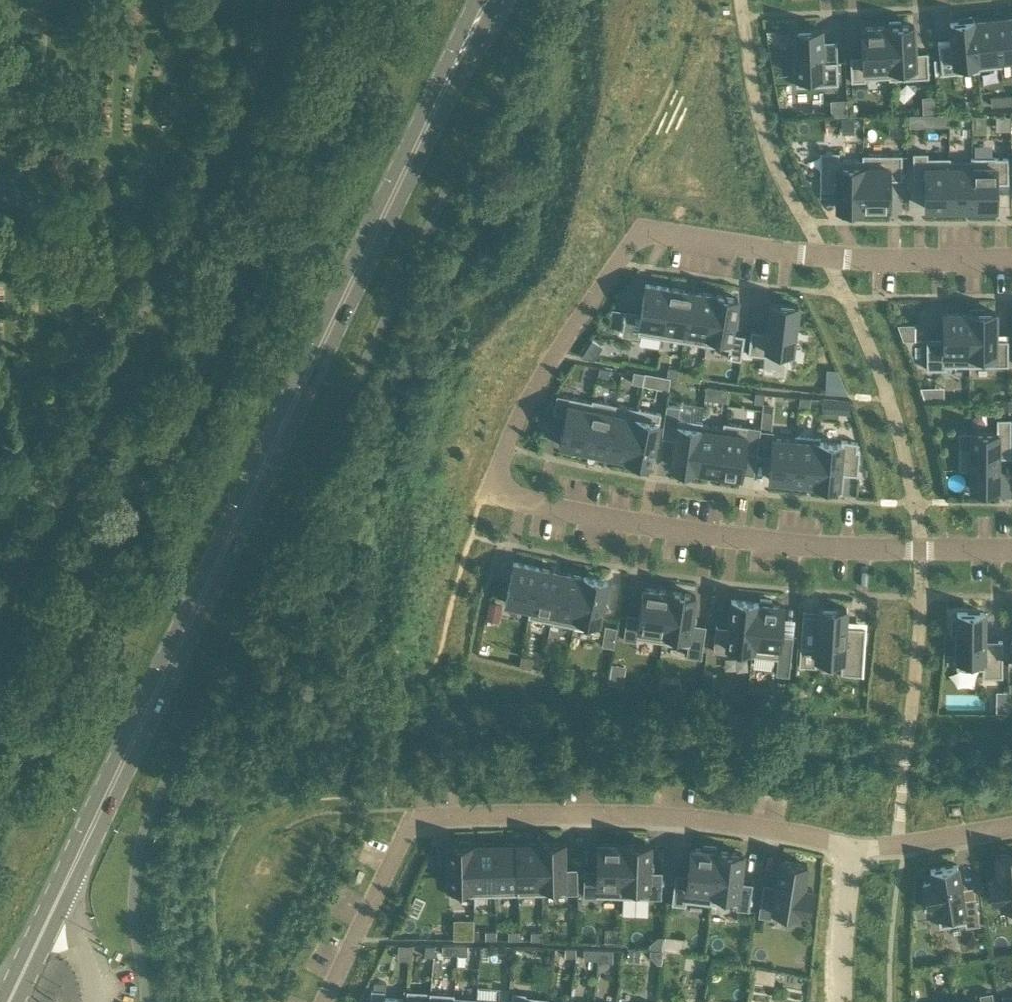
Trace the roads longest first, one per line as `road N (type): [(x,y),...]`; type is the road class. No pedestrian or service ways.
road 1 (residential): [(1011,549),(747,539),(523,501),(497,480),(529,397),(638,239),(669,234),(874,260),(1011,259)]
road 2 (primary): [(8,1001),(486,0)]
road 3 (residential): [(324,1001),(407,831),(425,817),(713,819),(854,848)]
road 4 (residential): [(854,848),(1011,827)]
road 5 (residential): [(840,1001),(854,848)]

